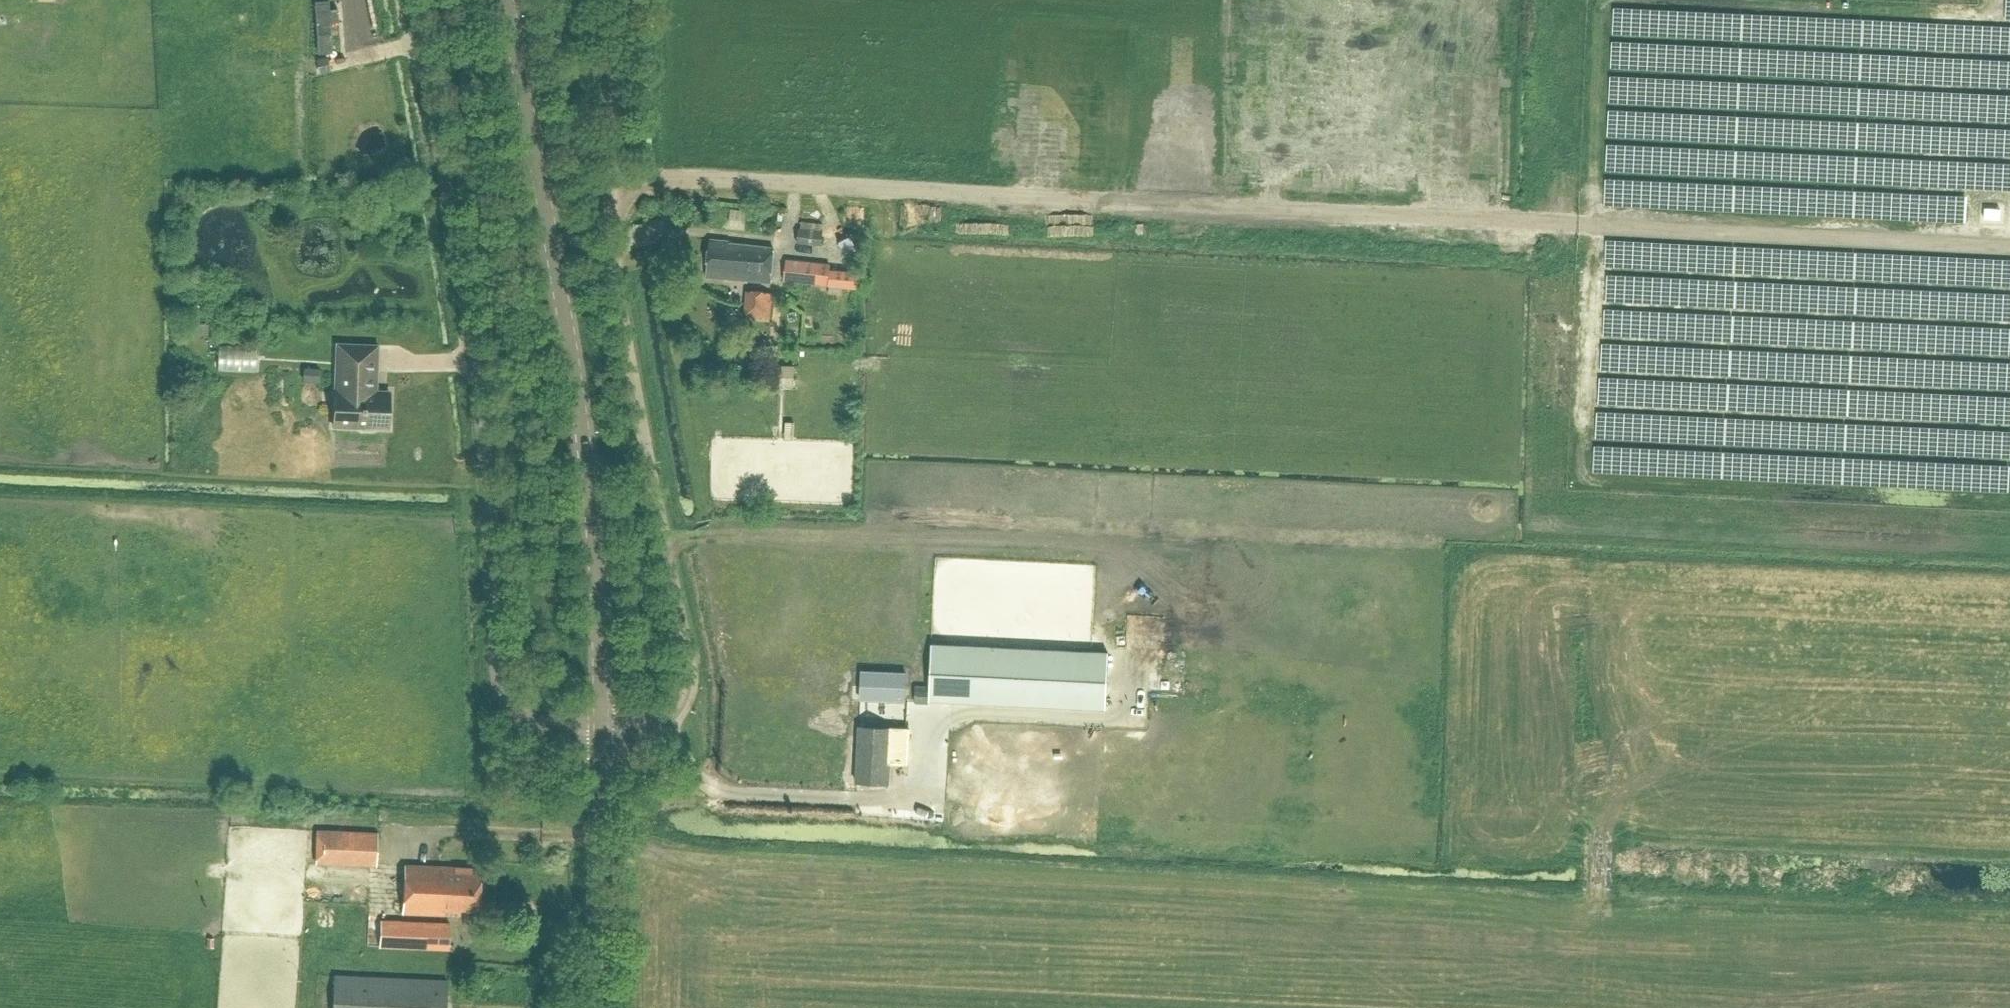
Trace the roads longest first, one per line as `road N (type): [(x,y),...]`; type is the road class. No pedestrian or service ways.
road 1 (unclassified): [(601,728),(525,720),(501,694),(483,439),(408,0)]
road 2 (unclassified): [(601,728),(660,722),(682,706),(690,683),(615,281),(616,0)]
road 3 (unclassified): [(601,728),(592,507),(506,0)]
road 4 (unclassified): [(590,1007),(601,728)]

